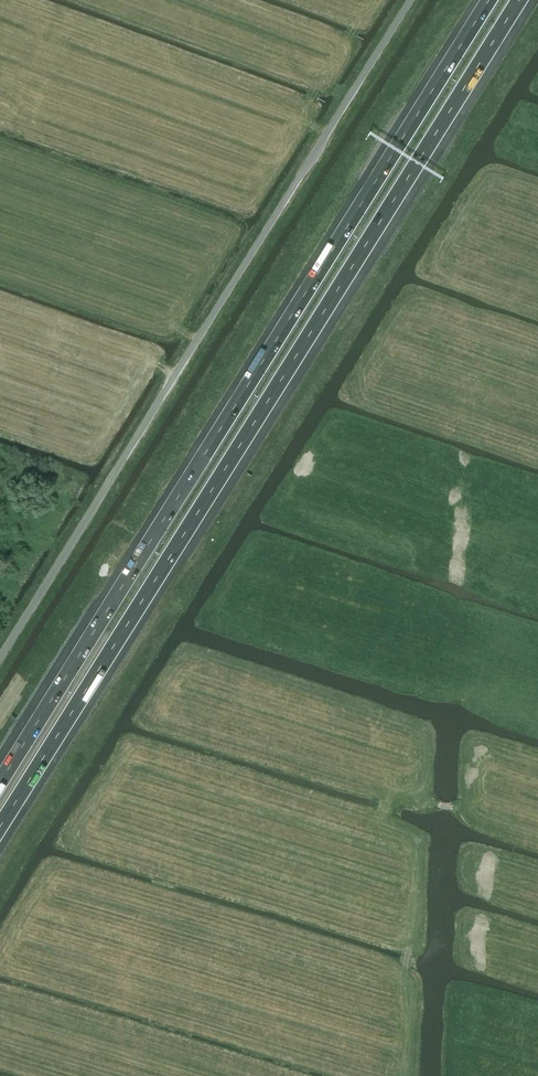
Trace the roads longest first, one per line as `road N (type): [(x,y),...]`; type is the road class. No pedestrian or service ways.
road 1 (motorway): [(0,826),(519,0)]
road 2 (motorway): [(489,0),(0,782)]
road 3 (unclassified): [(0,656),(413,0)]

